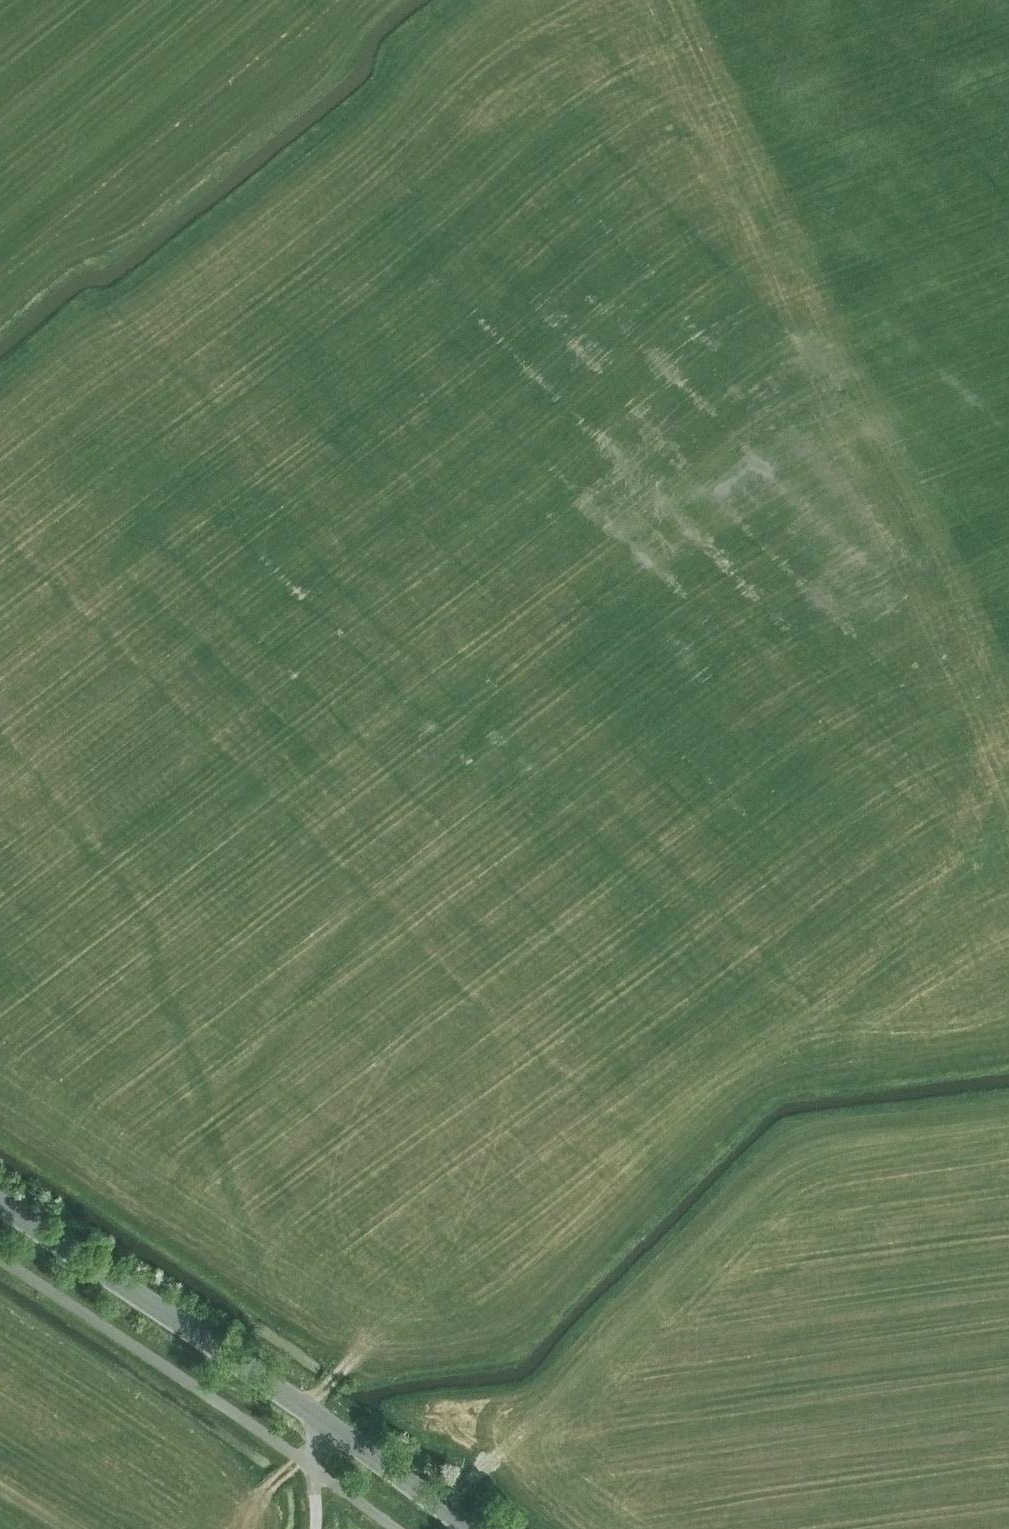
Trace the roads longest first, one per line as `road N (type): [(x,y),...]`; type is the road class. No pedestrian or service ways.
road 1 (tertiary): [(323,1420),(0,1205)]
road 2 (tertiary): [(472,1528),(323,1420)]

